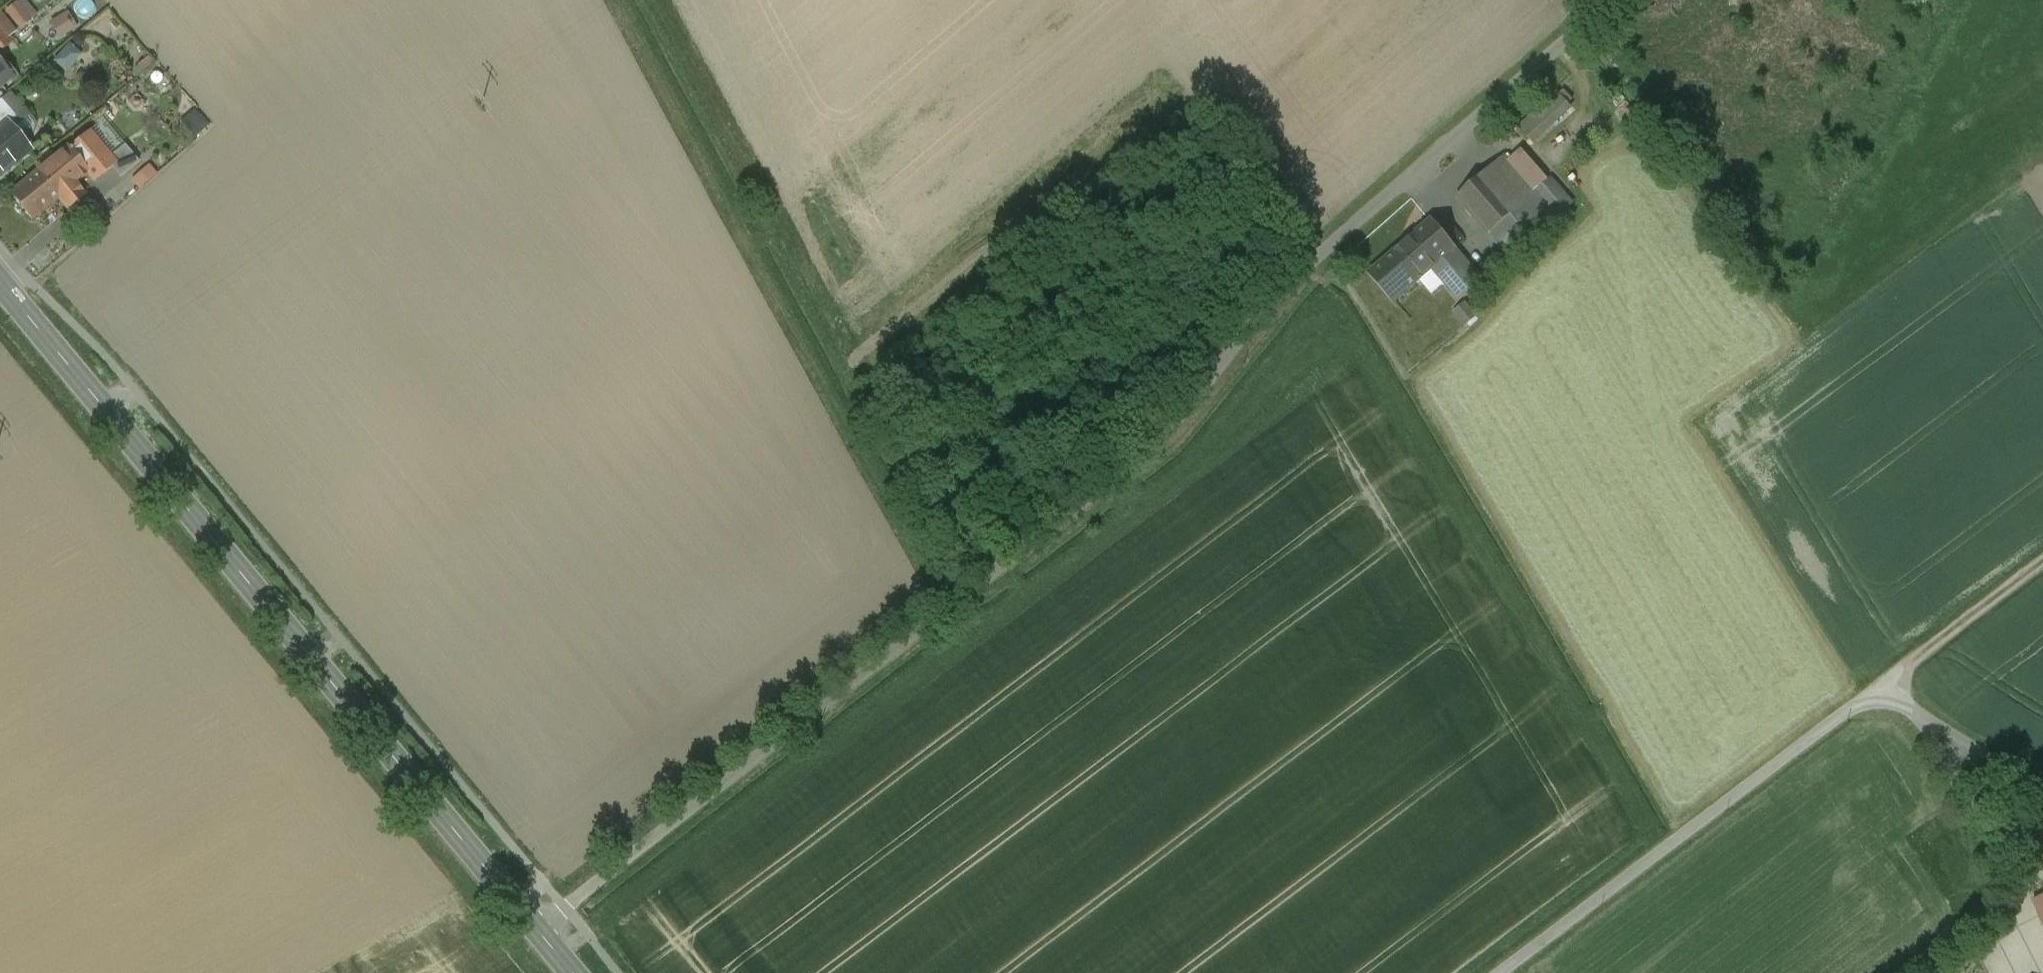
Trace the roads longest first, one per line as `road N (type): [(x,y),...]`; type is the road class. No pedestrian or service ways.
road 1 (unclassified): [(1609,0),(1290,283),(1166,433),(538,931)]
road 2 (tertiary): [(0,283),(538,931)]
road 3 (unclassified): [(1496,972),(1867,696),(1917,703),(2042,784)]
road 4 (track): [(1891,695),(1928,643),(2042,558)]

